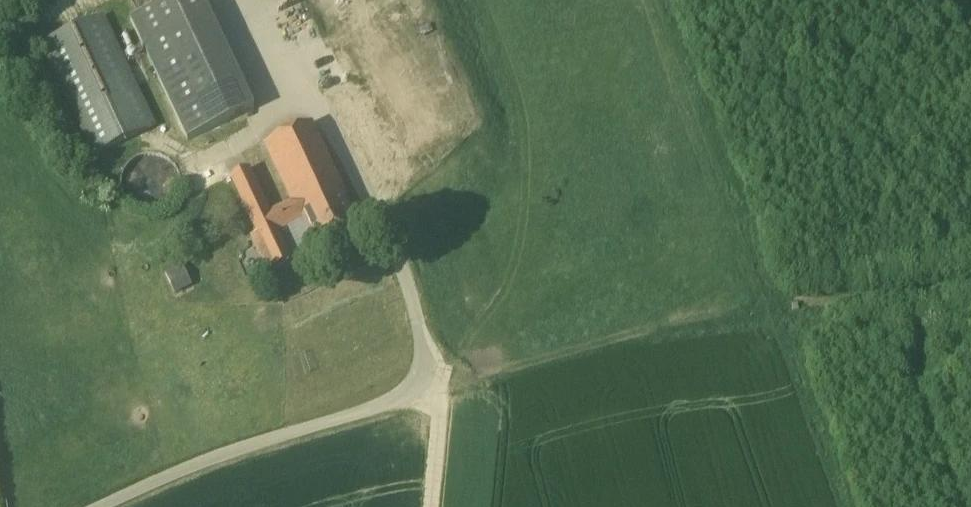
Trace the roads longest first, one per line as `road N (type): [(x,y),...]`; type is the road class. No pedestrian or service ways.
road 1 (track): [(419,371),(470,377),(780,303),(852,506)]
road 2 (unclassified): [(98,506),(243,445),(399,399)]
road 3 (track): [(970,283),(780,303)]
road 4 (track): [(415,381),(435,395),(441,412),(431,506)]

